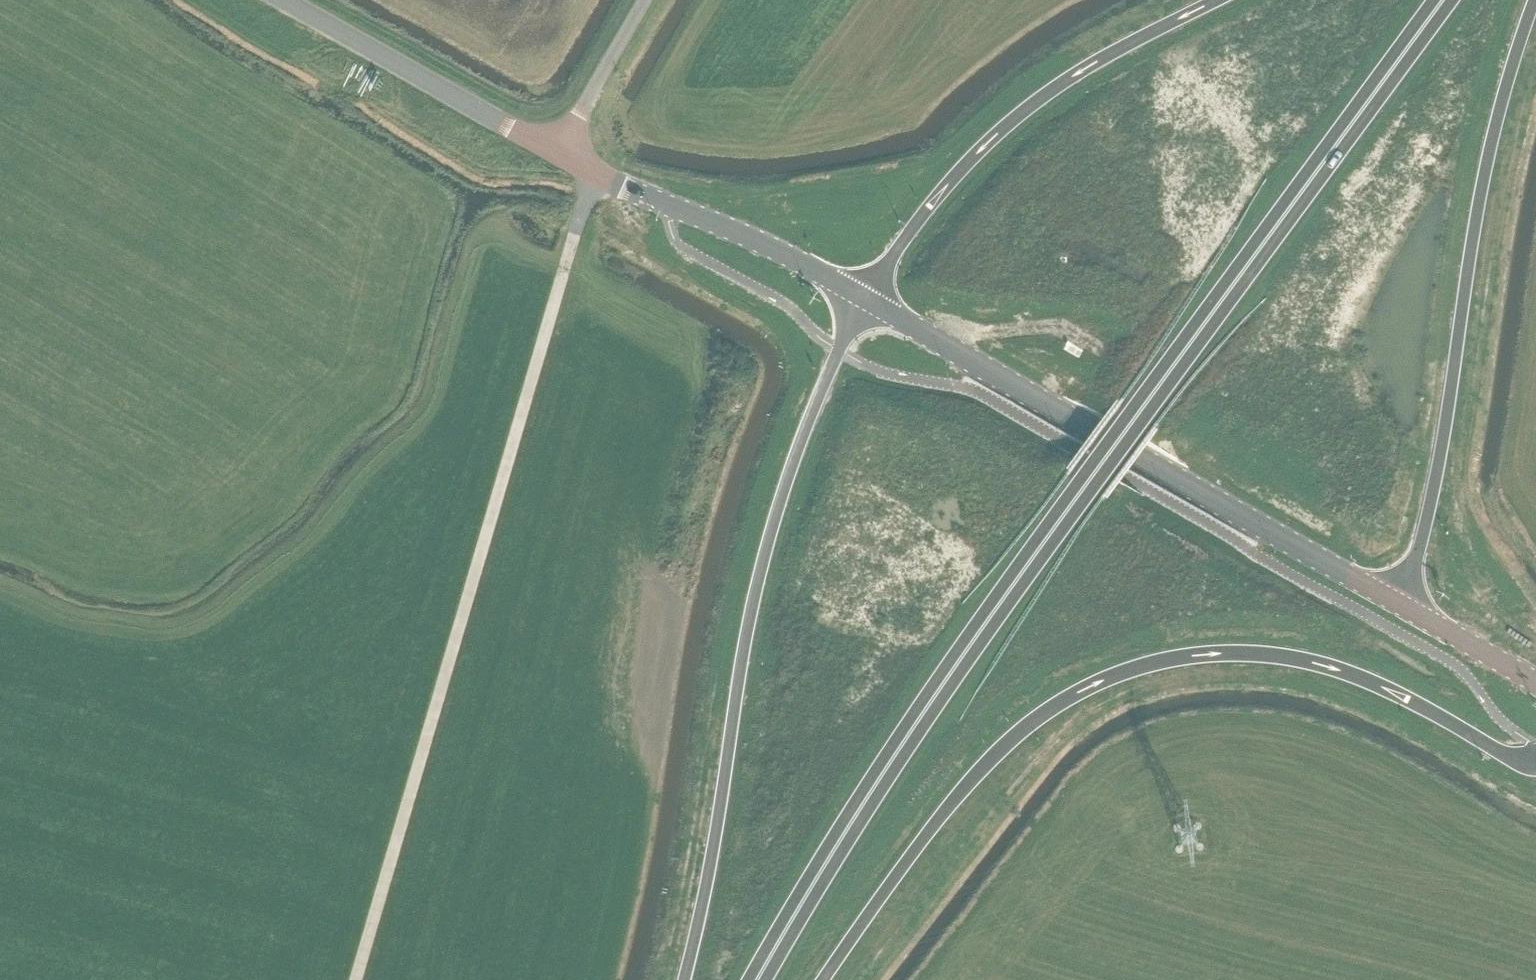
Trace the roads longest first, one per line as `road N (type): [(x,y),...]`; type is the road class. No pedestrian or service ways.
road 1 (trunk): [(1443,0),(1013,586),(758,979)]
road 2 (trunk): [(823,979),(960,796),(1036,720),(1098,684),(1181,658),(1246,653),(1335,669),(1512,760),(1535,761)]
road 3 (track): [(597,177),(360,979)]
road 4 (trunk): [(861,298),(827,372),(758,584),(685,979)]
road 5 (secondary): [(1402,603),(861,298)]
road 6 (trunk): [(1402,603),(1441,452),(1494,120),(1533,0)]
road 7 (trunk): [(1219,0),(1039,100),(976,155),(861,298)]
road 8 (tertiary): [(861,298),(760,242),(557,154)]
road 9 (tertiary): [(557,154),(283,0)]
road 10 (unclassified): [(557,154),(645,0)]
road 11 (secondary): [(1535,685),(1402,603)]

